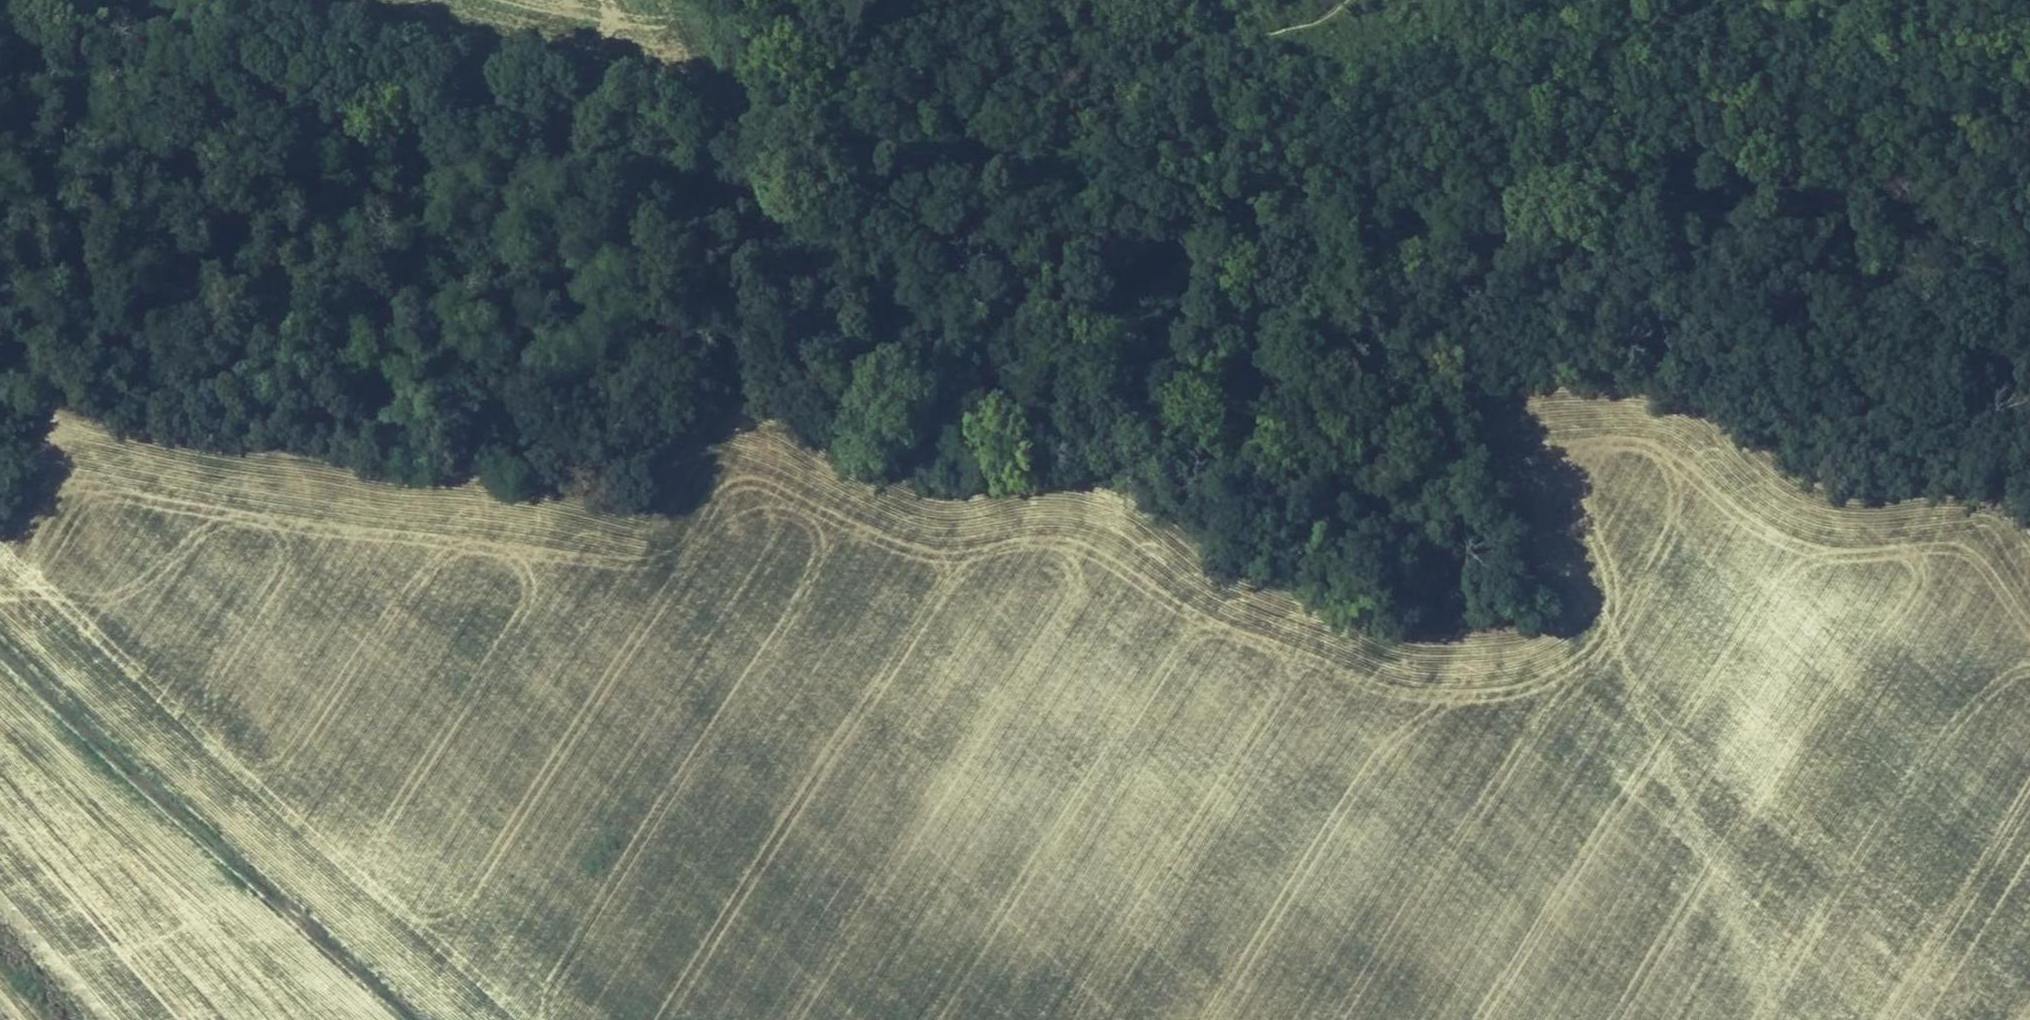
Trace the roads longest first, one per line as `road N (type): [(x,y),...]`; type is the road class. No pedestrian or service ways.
road 1 (track): [(423,1019),(62,691),(0,647)]

